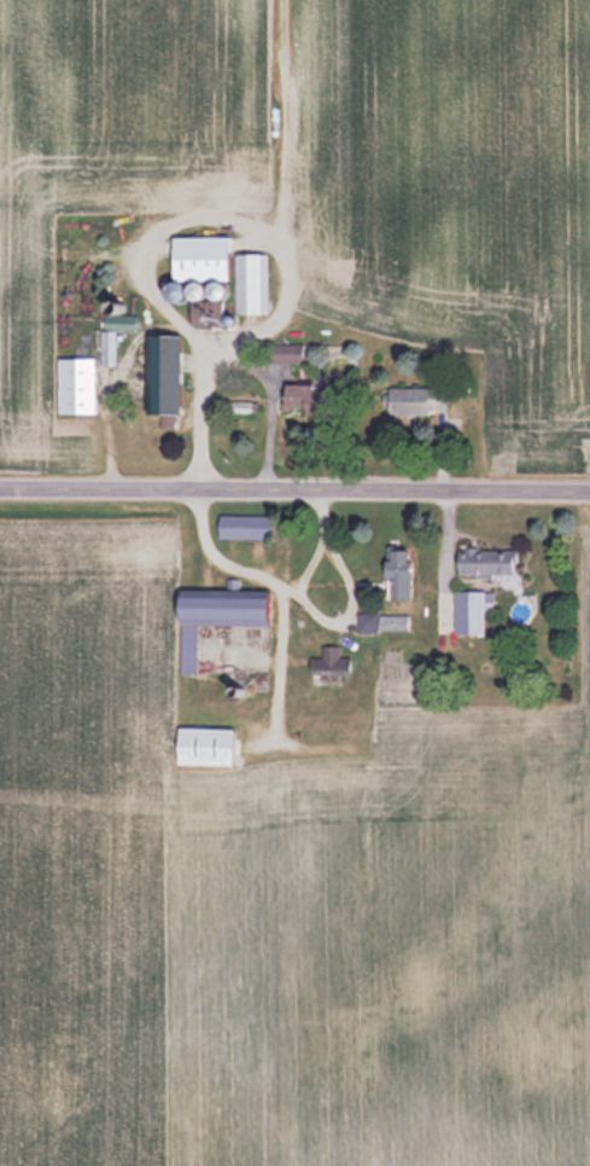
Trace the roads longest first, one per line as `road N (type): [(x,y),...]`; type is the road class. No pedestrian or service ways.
road 1 (tertiary): [(589,494),(0,490)]

